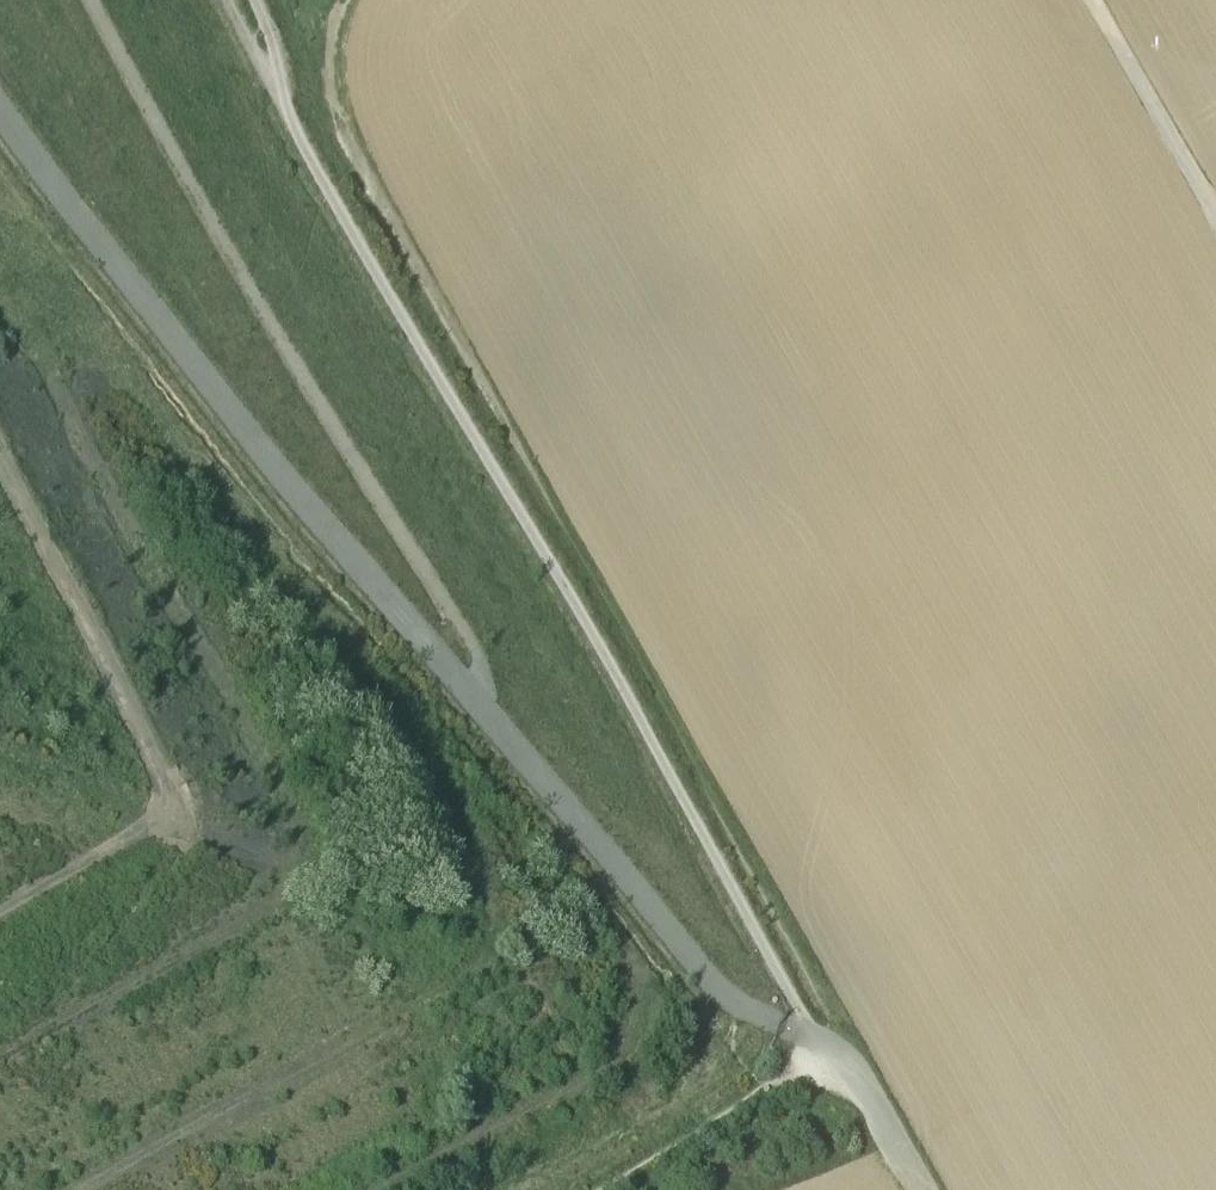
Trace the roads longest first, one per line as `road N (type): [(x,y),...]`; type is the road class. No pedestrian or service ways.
road 1 (track): [(246,0),(834,1057)]
road 2 (track): [(1215,191),(1106,0)]

